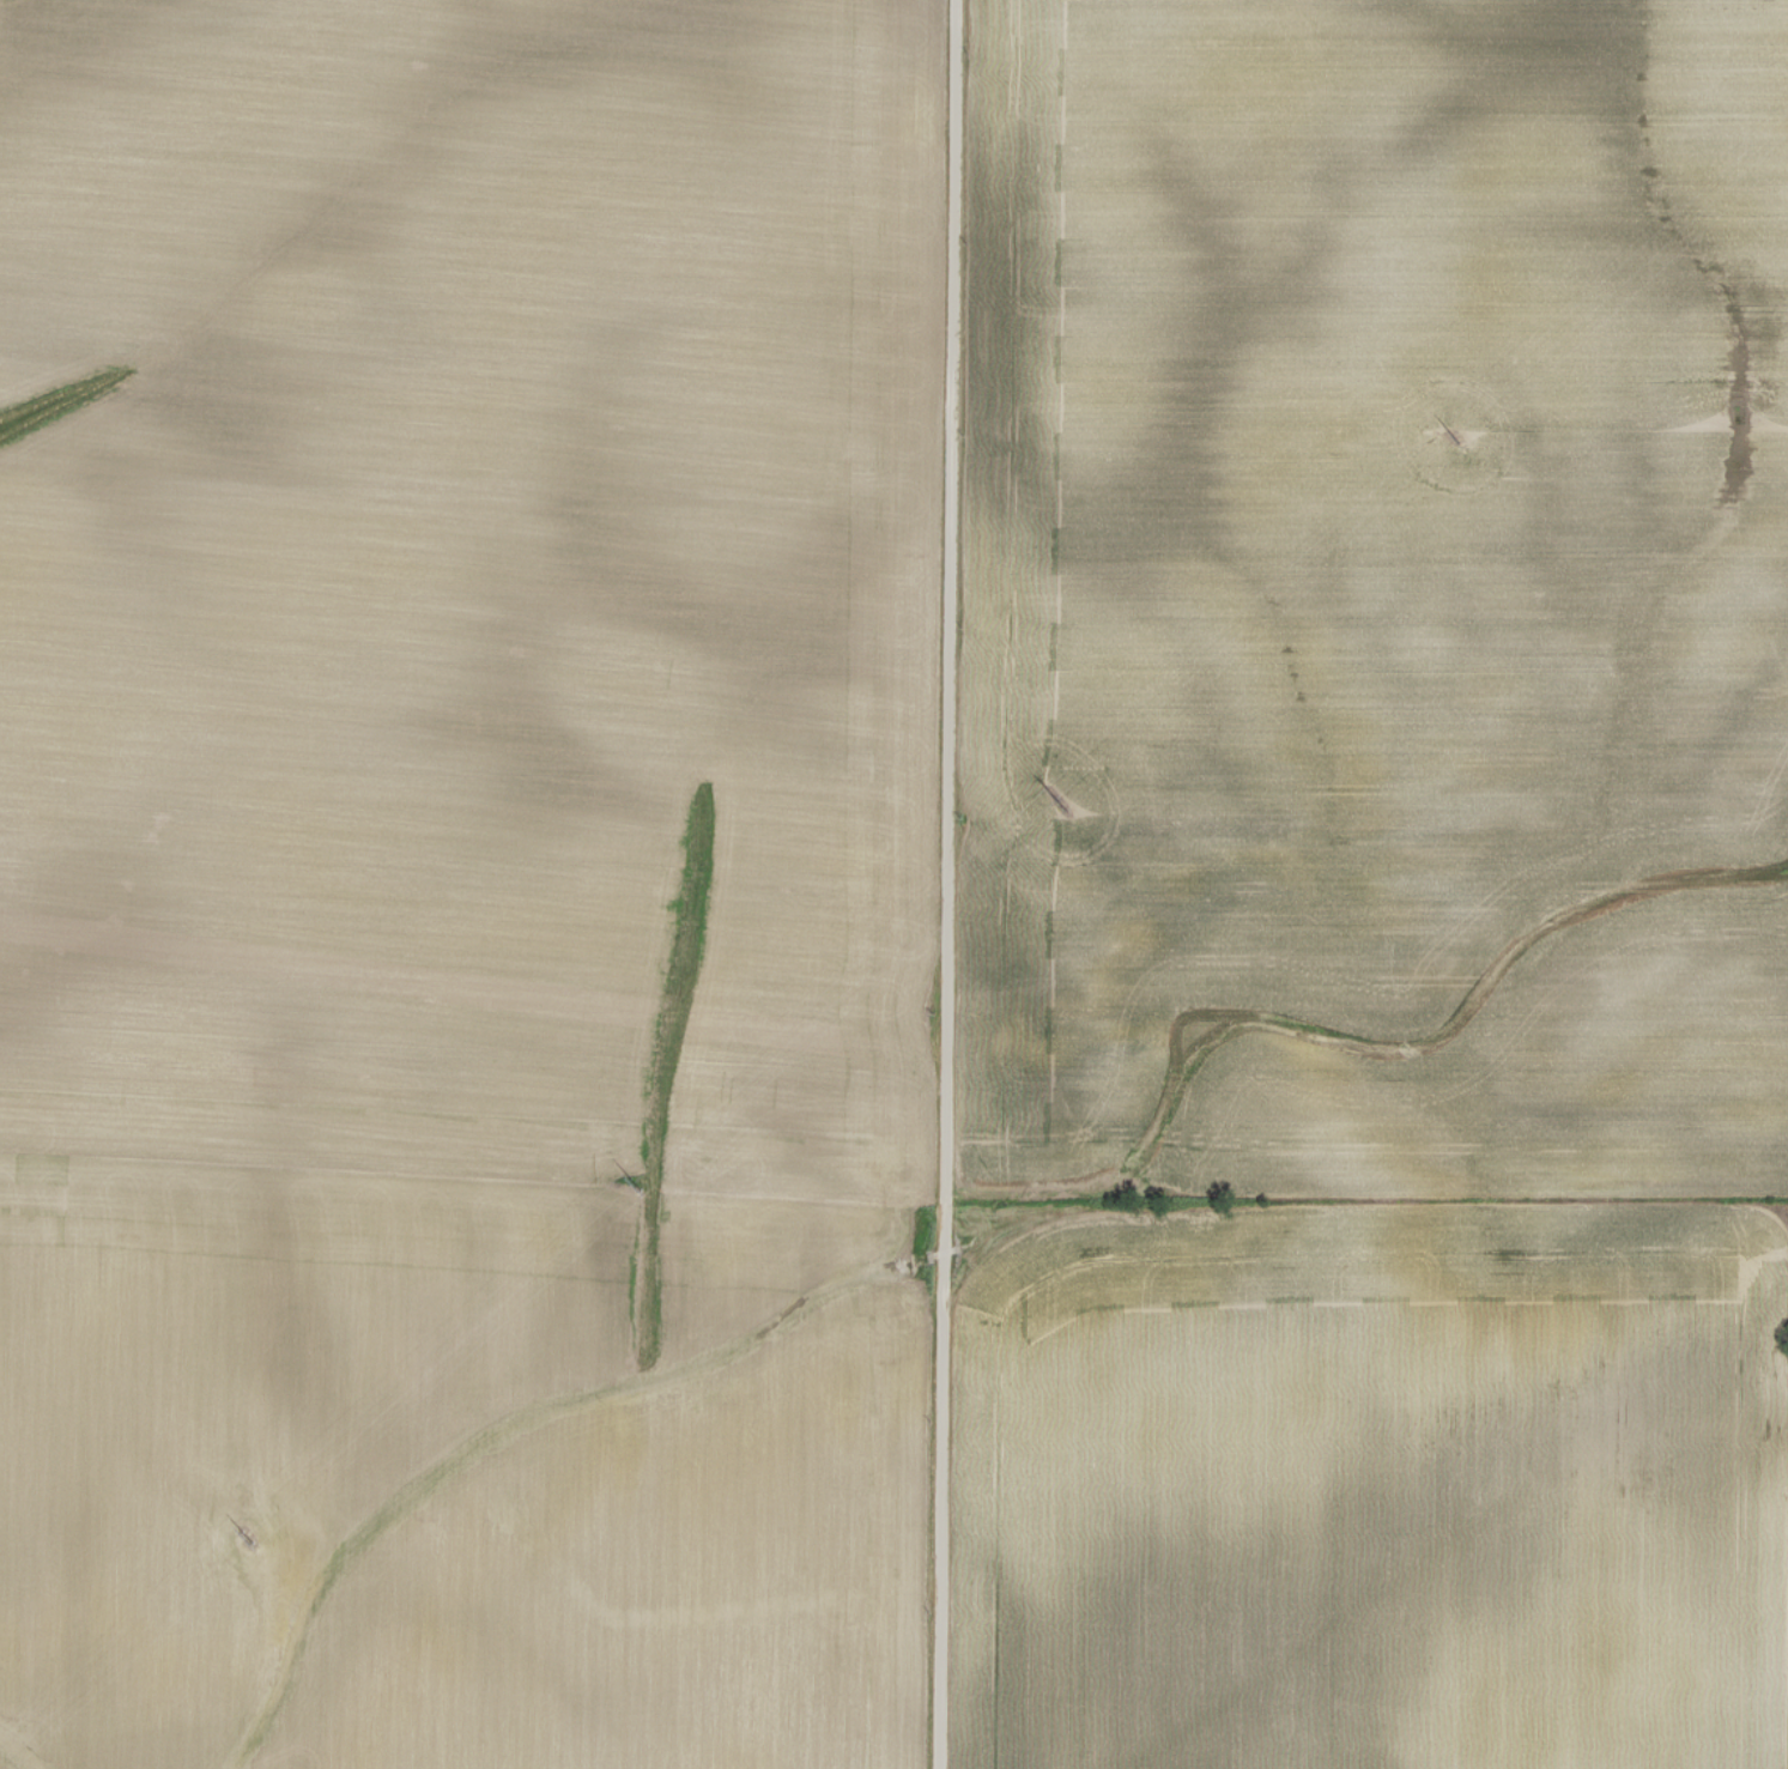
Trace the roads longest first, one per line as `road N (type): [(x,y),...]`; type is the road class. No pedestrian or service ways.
road 1 (residential): [(944,1768),(964,0)]

